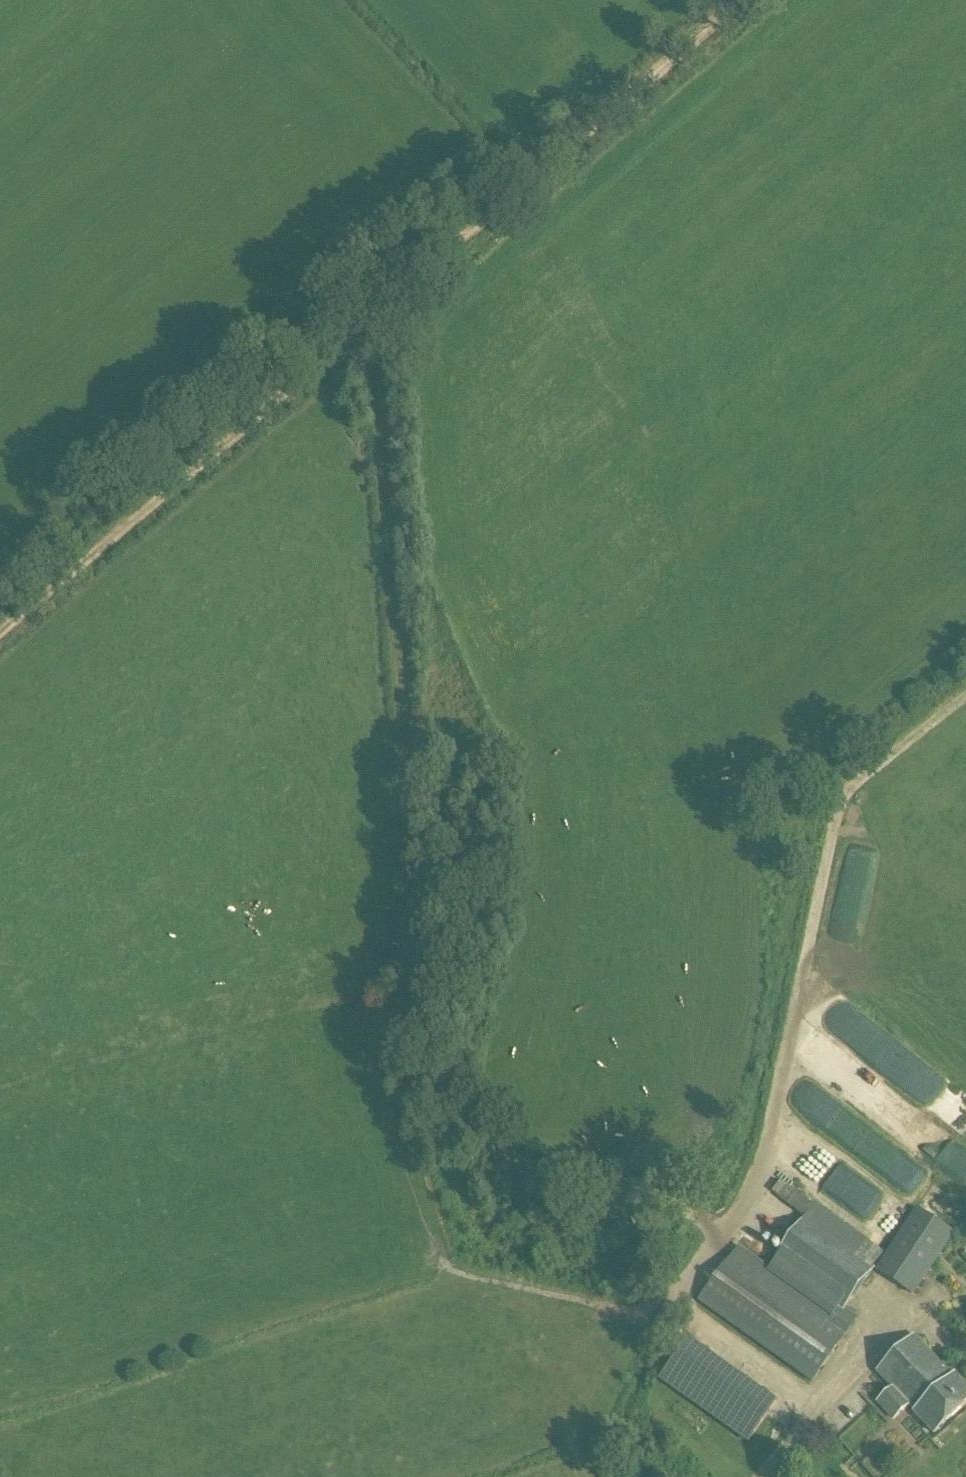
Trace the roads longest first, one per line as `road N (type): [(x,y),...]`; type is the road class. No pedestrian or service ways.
road 1 (track): [(0,634),(748,0)]

